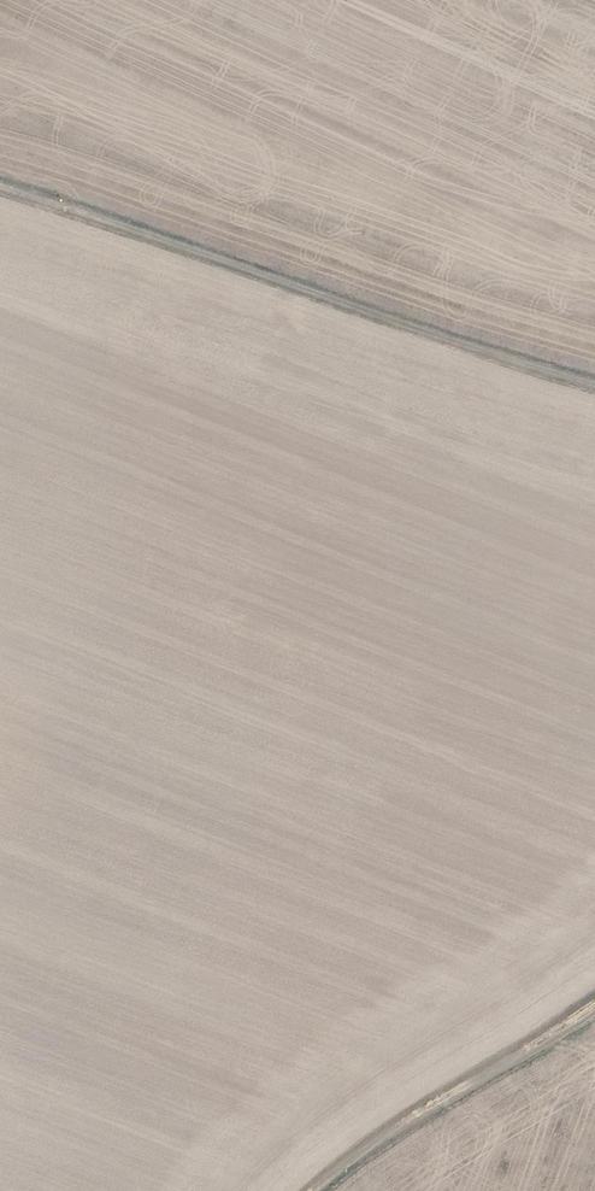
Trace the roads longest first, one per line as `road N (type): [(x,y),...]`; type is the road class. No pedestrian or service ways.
road 1 (track): [(0,188),(594,387)]
road 2 (track): [(594,1005),(336,1171),(320,1190)]

